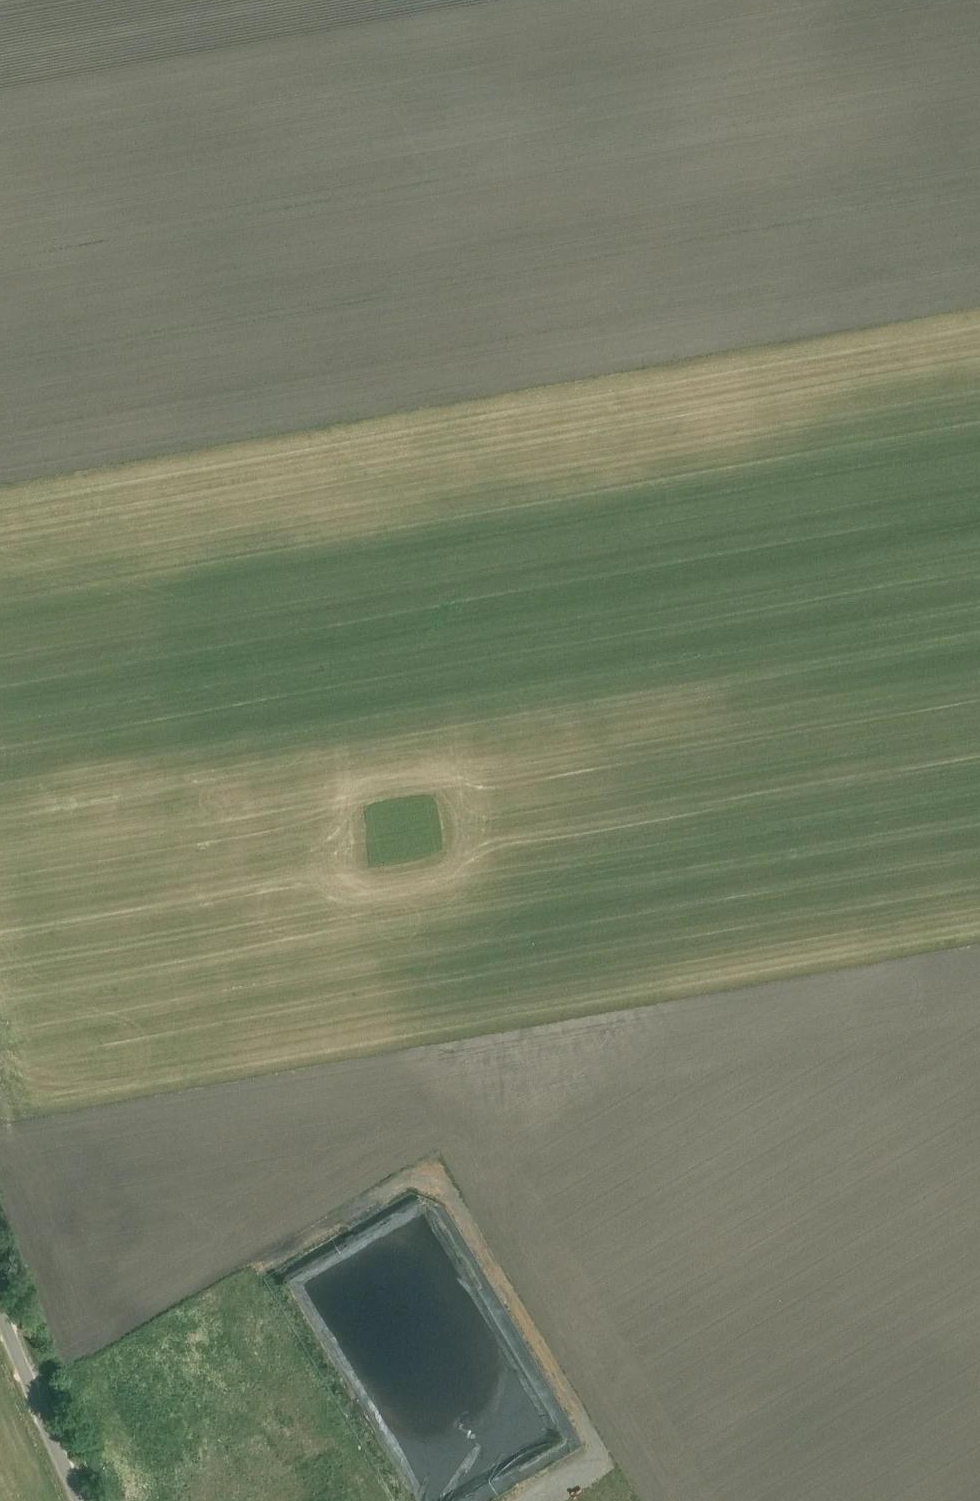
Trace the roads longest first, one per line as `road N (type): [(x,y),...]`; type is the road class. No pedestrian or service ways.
road 1 (track): [(523,1500),(586,1465),(596,1442),(433,1167)]
road 2 (unclassified): [(78,1500),(0,1306)]

